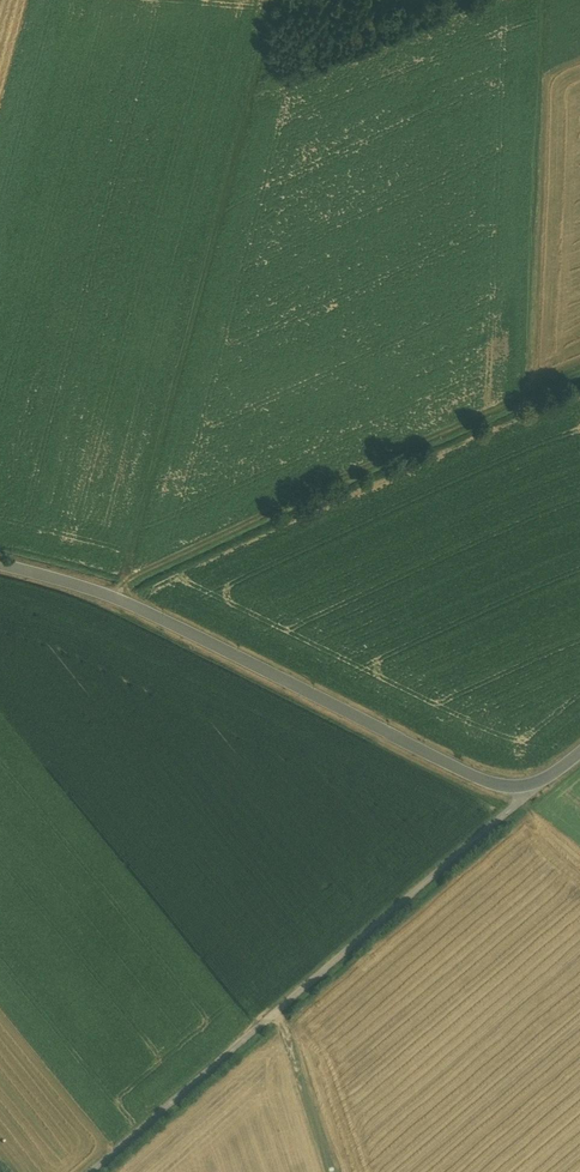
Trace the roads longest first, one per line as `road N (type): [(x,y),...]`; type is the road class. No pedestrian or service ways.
road 1 (secondary): [(579,752),(559,769),(500,784),(126,602),(0,565)]
road 2 (track): [(120,600),(280,0)]
road 3 (track): [(105,1171),(527,801),(528,781)]
road 4 (track): [(127,583),(524,396)]
road 5 (track): [(541,0),(524,396)]
road 6 (track): [(338,1171),(284,1011)]

